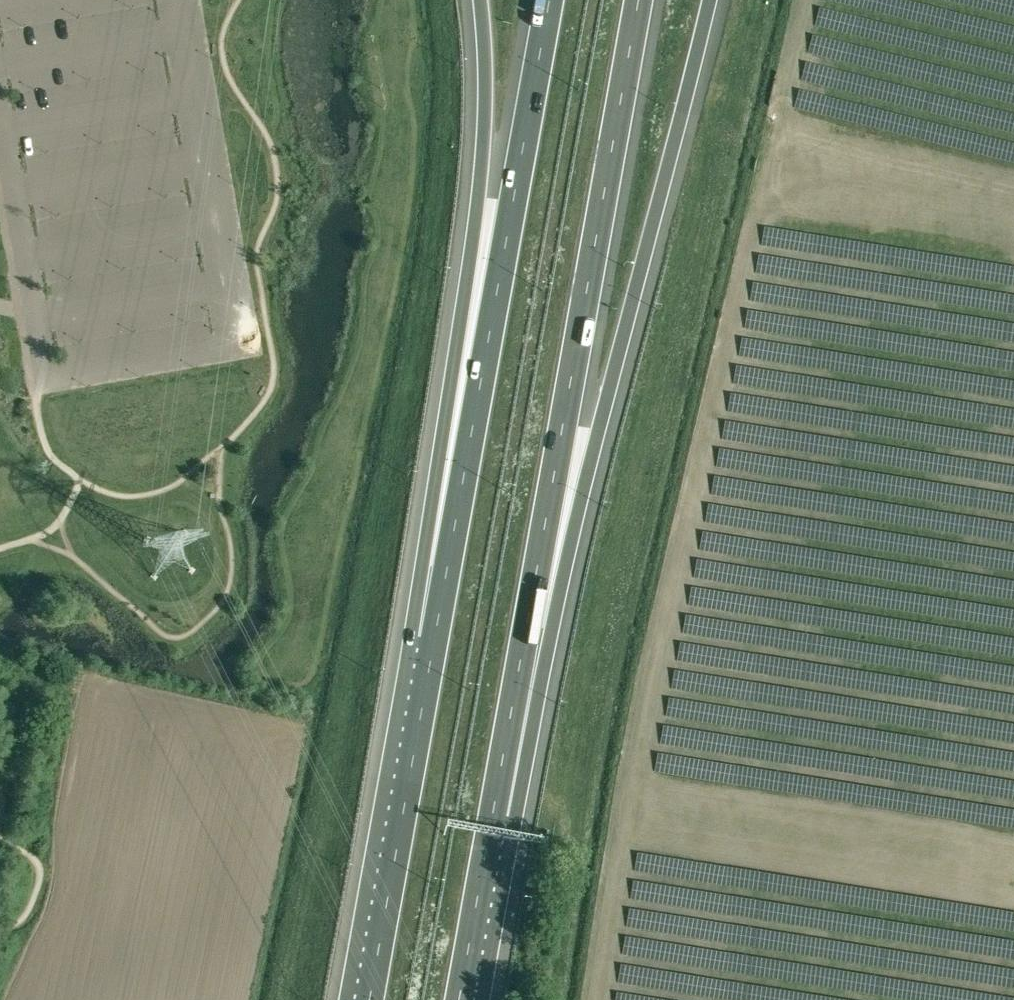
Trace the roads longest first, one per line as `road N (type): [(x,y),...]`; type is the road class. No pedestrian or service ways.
road 1 (motorway): [(488,842),(603,454),(718,0)]
road 2 (motorway): [(488,842),(639,0)]
road 3 (motorway): [(548,0),(429,658)]
road 4 (motorway): [(479,0),(483,153),(452,383),(429,658)]
road 5 (motorway): [(429,658),(369,999)]
road 6 (motorway): [(460,999),(488,842)]

